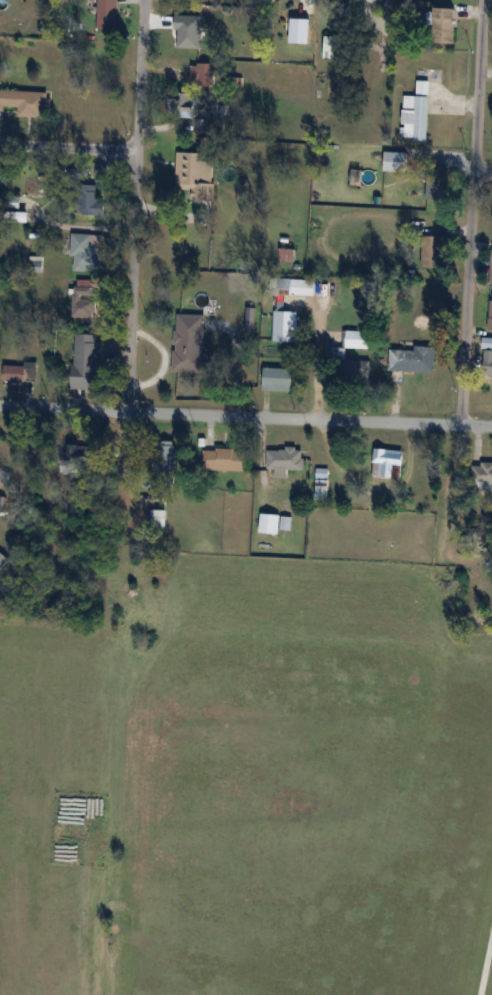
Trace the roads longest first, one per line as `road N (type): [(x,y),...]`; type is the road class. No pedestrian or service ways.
road 1 (residential): [(491,425),(0,406)]
road 2 (residential): [(460,424),(484,0)]
road 3 (residential): [(119,411),(143,0)]
road 4 (residential): [(135,151),(0,145)]

